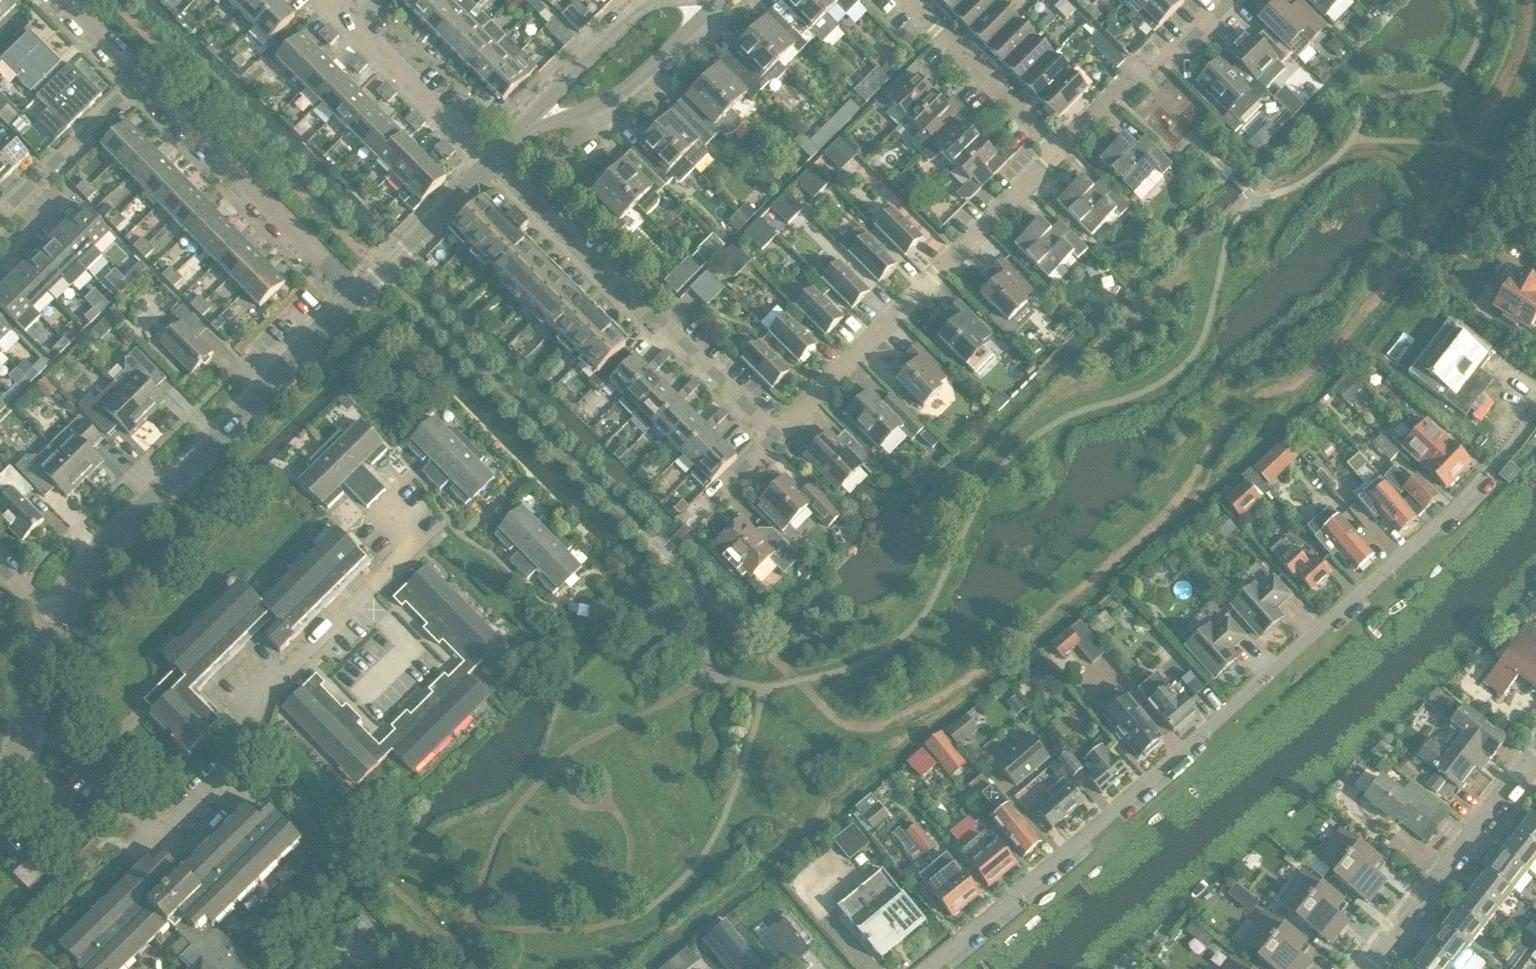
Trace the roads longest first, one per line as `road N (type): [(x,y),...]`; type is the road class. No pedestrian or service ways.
road 1 (residential): [(928,968),(1447,518),(1535,409)]
road 2 (residential): [(57,614),(82,569),(364,290)]
road 3 (residential): [(158,832),(231,763),(251,707),(415,539),(380,503)]
road 4 (residential): [(777,436),(1060,153)]
road 5 (residential): [(777,436),(491,162)]
road 6 (residential): [(364,290),(139,75)]
road 7 (residential): [(1364,968),(1528,762)]
road 8 (residential): [(491,162),(325,0)]
road 9 (residential): [(1060,153),(1231,0)]
road 10 (residential): [(1060,153),(907,0)]
road 11 (residential): [(0,212),(139,75)]
road 12 (residential): [(661,0),(641,8),(528,125)]
road 13 (residential): [(364,290),(491,162)]
road 14 (residential): [(158,832),(69,739),(28,727)]
road 15 (residential): [(613,102),(707,14),(712,0)]

